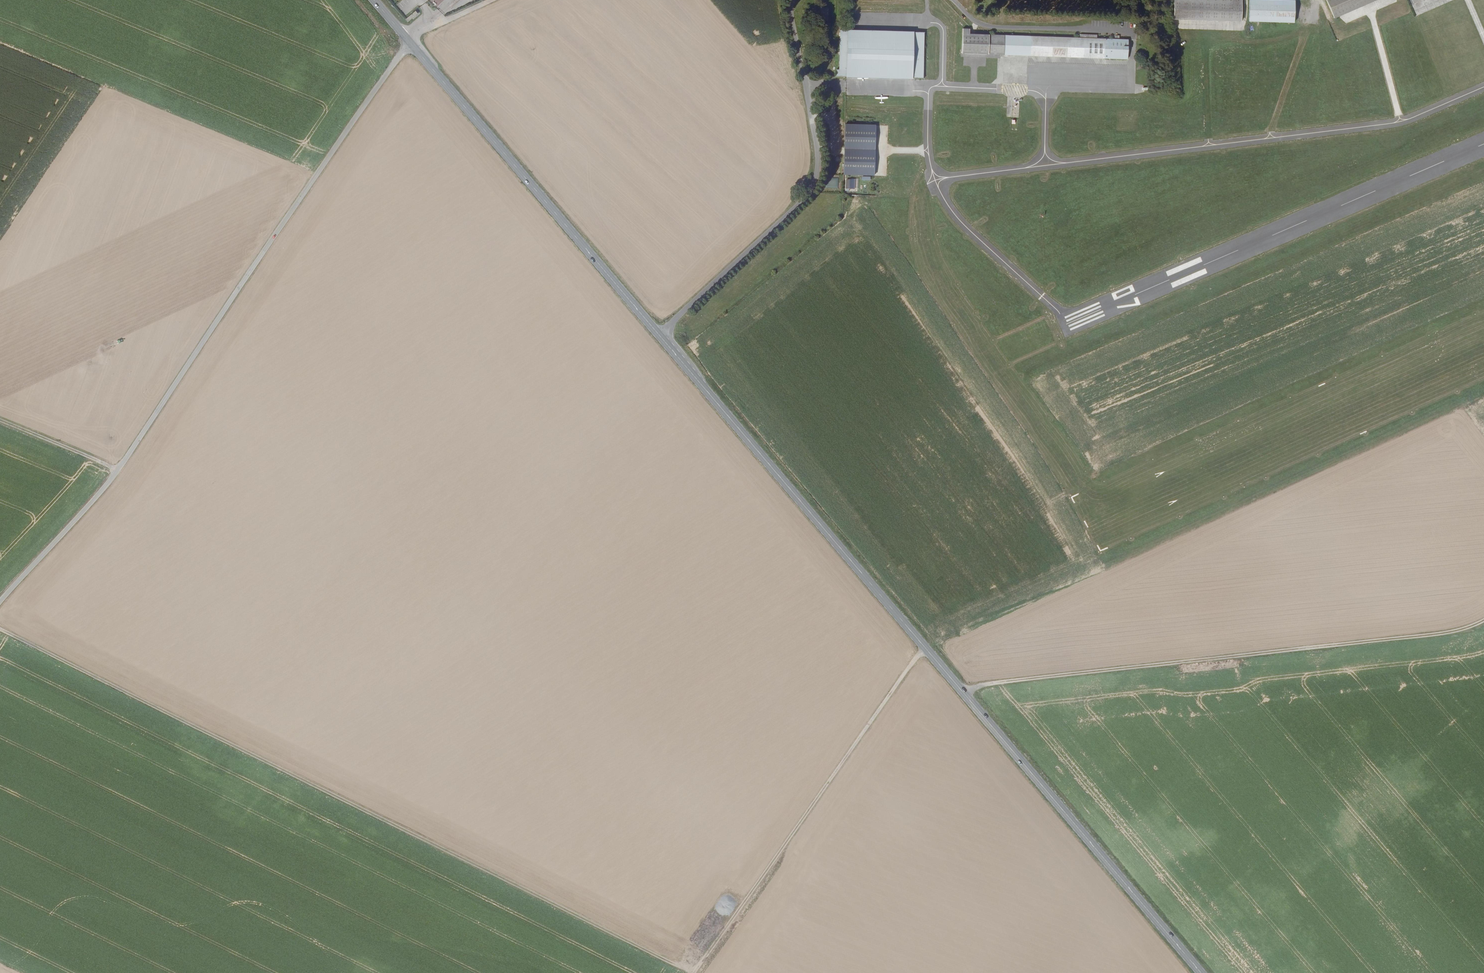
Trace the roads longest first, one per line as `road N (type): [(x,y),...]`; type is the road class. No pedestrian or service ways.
road 1 (primary): [(1202,972),(660,335)]
road 2 (track): [(693,972),(0,628)]
road 3 (unclassified): [(0,605),(121,471),(411,42)]
road 4 (track): [(964,693),(1420,637),(1483,622)]
road 5 (unclassified): [(660,335),(814,182),(818,157),(794,0)]
road 6 (track): [(693,972),(927,649)]
road 7 (primary): [(660,335),(411,42)]
road 8 (track): [(0,420),(121,471)]

